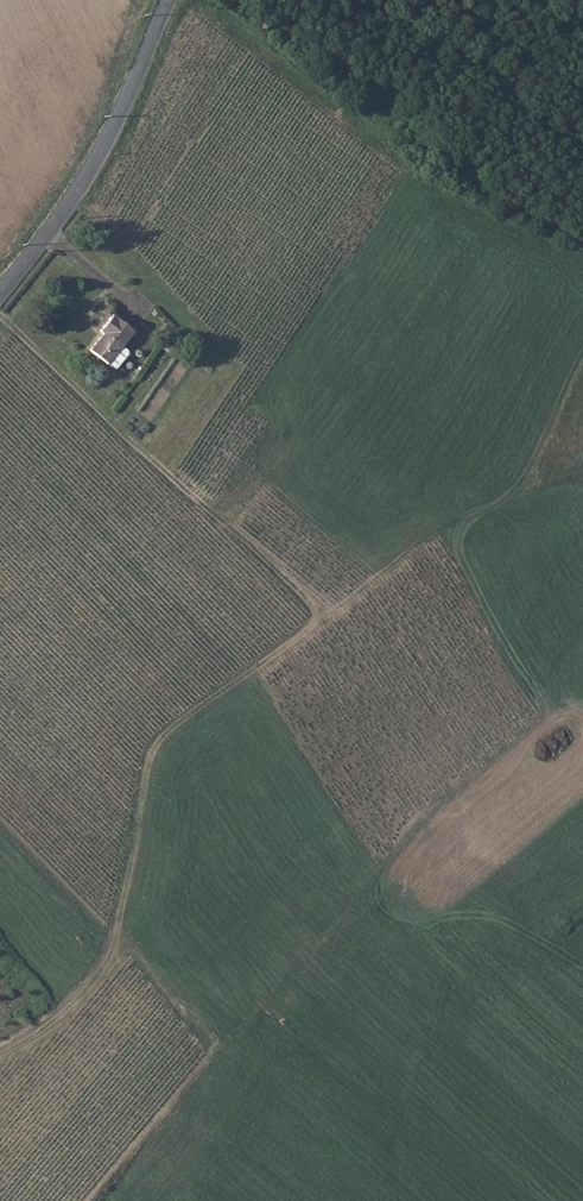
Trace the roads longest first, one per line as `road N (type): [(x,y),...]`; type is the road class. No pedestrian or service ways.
road 1 (tertiary): [(0,295),(85,178),(169,0)]

